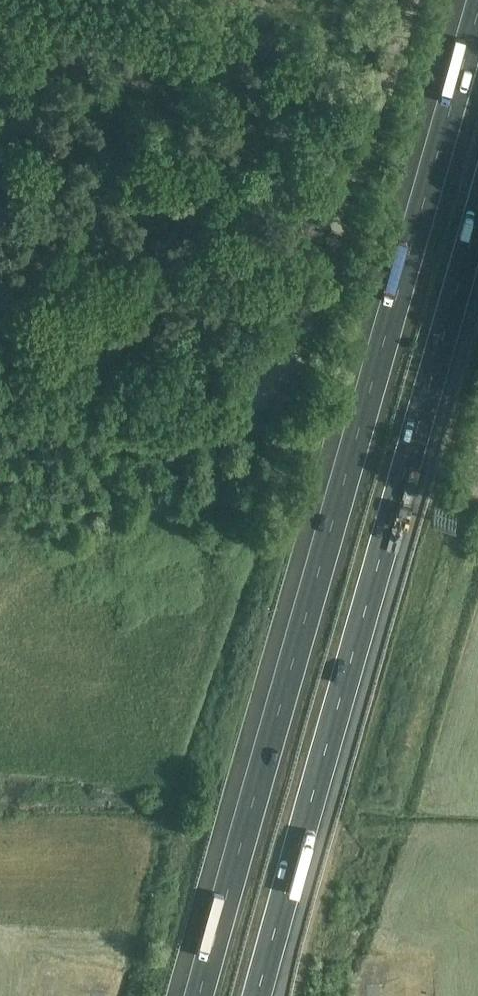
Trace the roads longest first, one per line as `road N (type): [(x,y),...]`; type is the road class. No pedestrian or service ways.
road 1 (motorway): [(477,8),(200,995)]
road 2 (motorway): [(258,995),(477,217)]
road 3 (unclassified): [(225,406),(253,388),(292,339),(335,242),(402,0)]
road 4 (unclassified): [(225,406),(0,386)]

